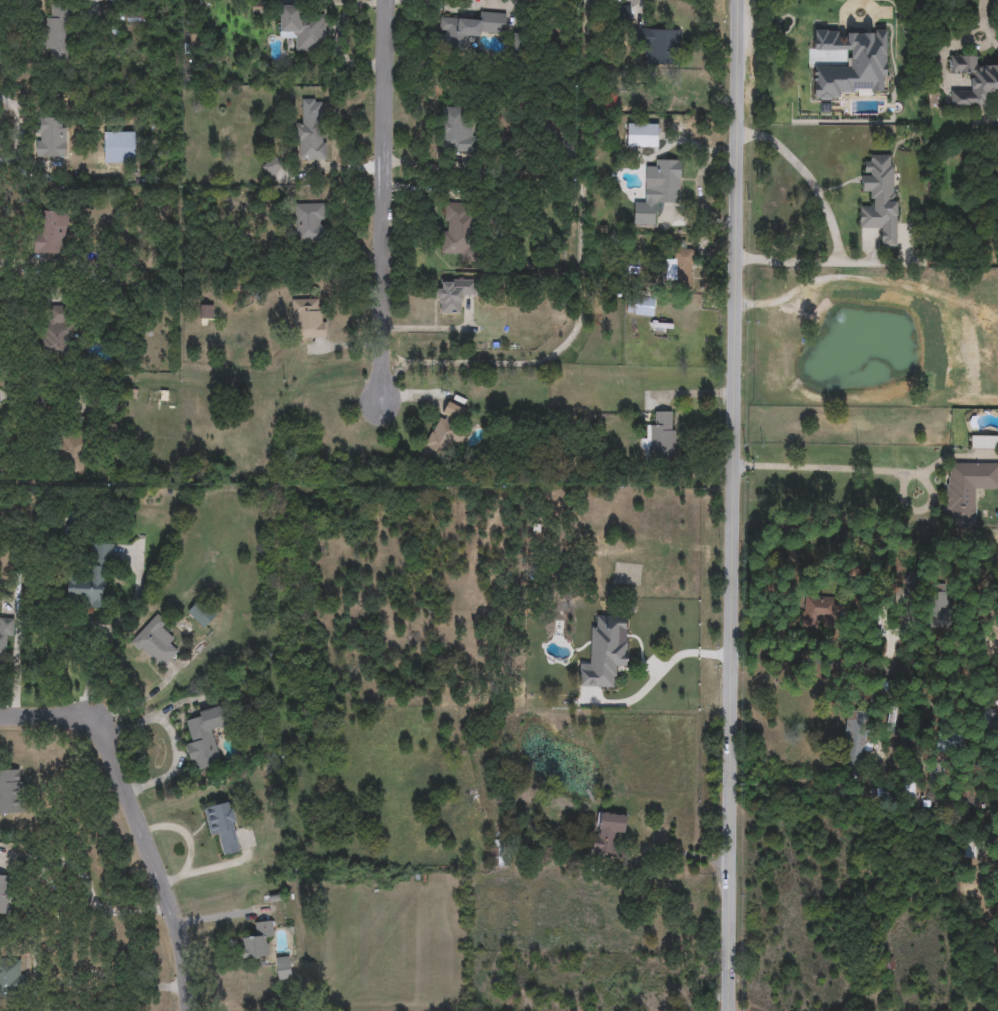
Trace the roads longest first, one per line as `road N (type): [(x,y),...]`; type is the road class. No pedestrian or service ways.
road 1 (tertiary): [(733,1010),(742,0)]
road 2 (residential): [(386,401),(391,0)]
road 3 (residential): [(188,1010),(187,966),(170,908),(97,730),(72,715),(0,714)]

